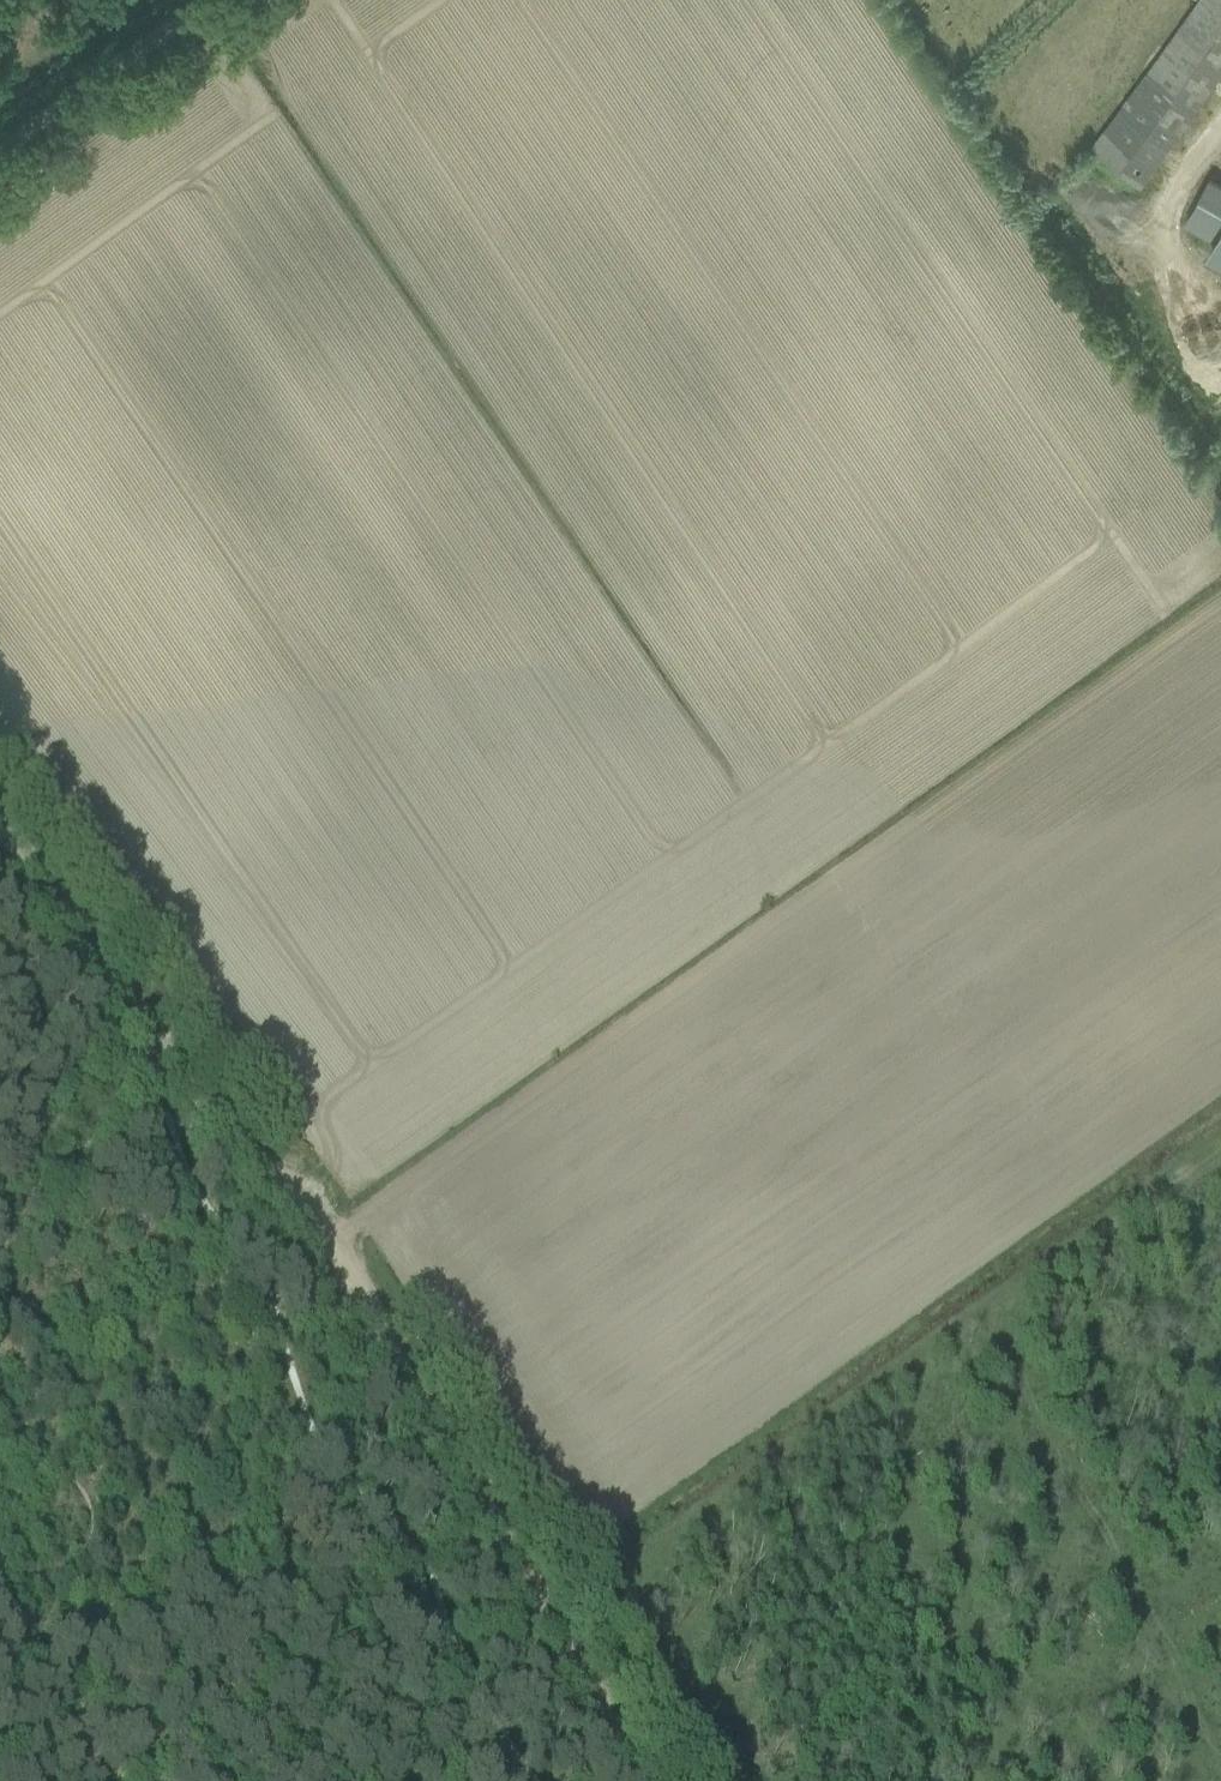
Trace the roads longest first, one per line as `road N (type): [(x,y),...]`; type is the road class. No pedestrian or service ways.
road 1 (track): [(642,1780),(323,1244),(162,1044)]
road 2 (unclassified): [(0,163),(233,0)]
road 3 (unclassified): [(162,1044),(0,816)]
road 4 (track): [(0,1267),(183,1072)]

